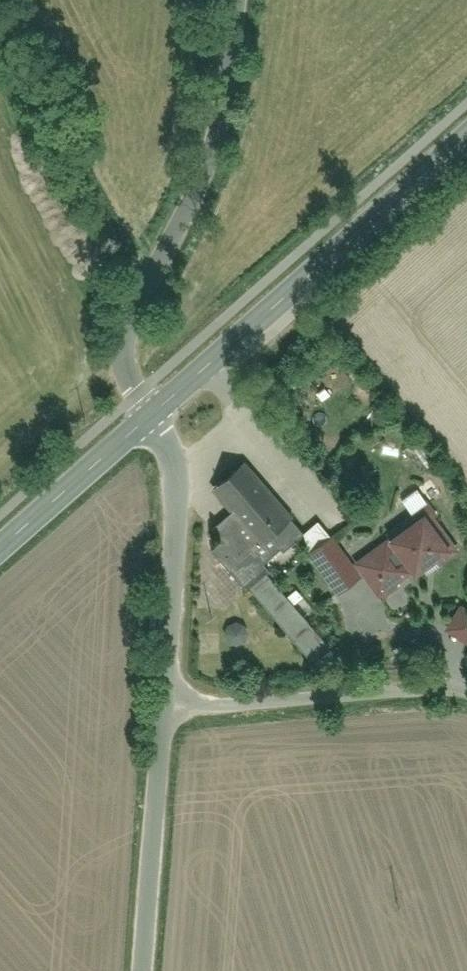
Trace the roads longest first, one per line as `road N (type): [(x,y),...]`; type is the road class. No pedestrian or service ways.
road 1 (unclassified): [(239,0),(217,156),(131,326),(126,362),(153,418)]
road 2 (tertiary): [(153,418),(466,138)]
road 3 (unclassified): [(166,707),(439,689),(466,696)]
road 4 (unclassified): [(166,707),(184,497),(172,445),(153,418)]
road 5 (unclassified): [(147,970),(166,707)]
road 6 (tertiary): [(0,558),(153,418)]

